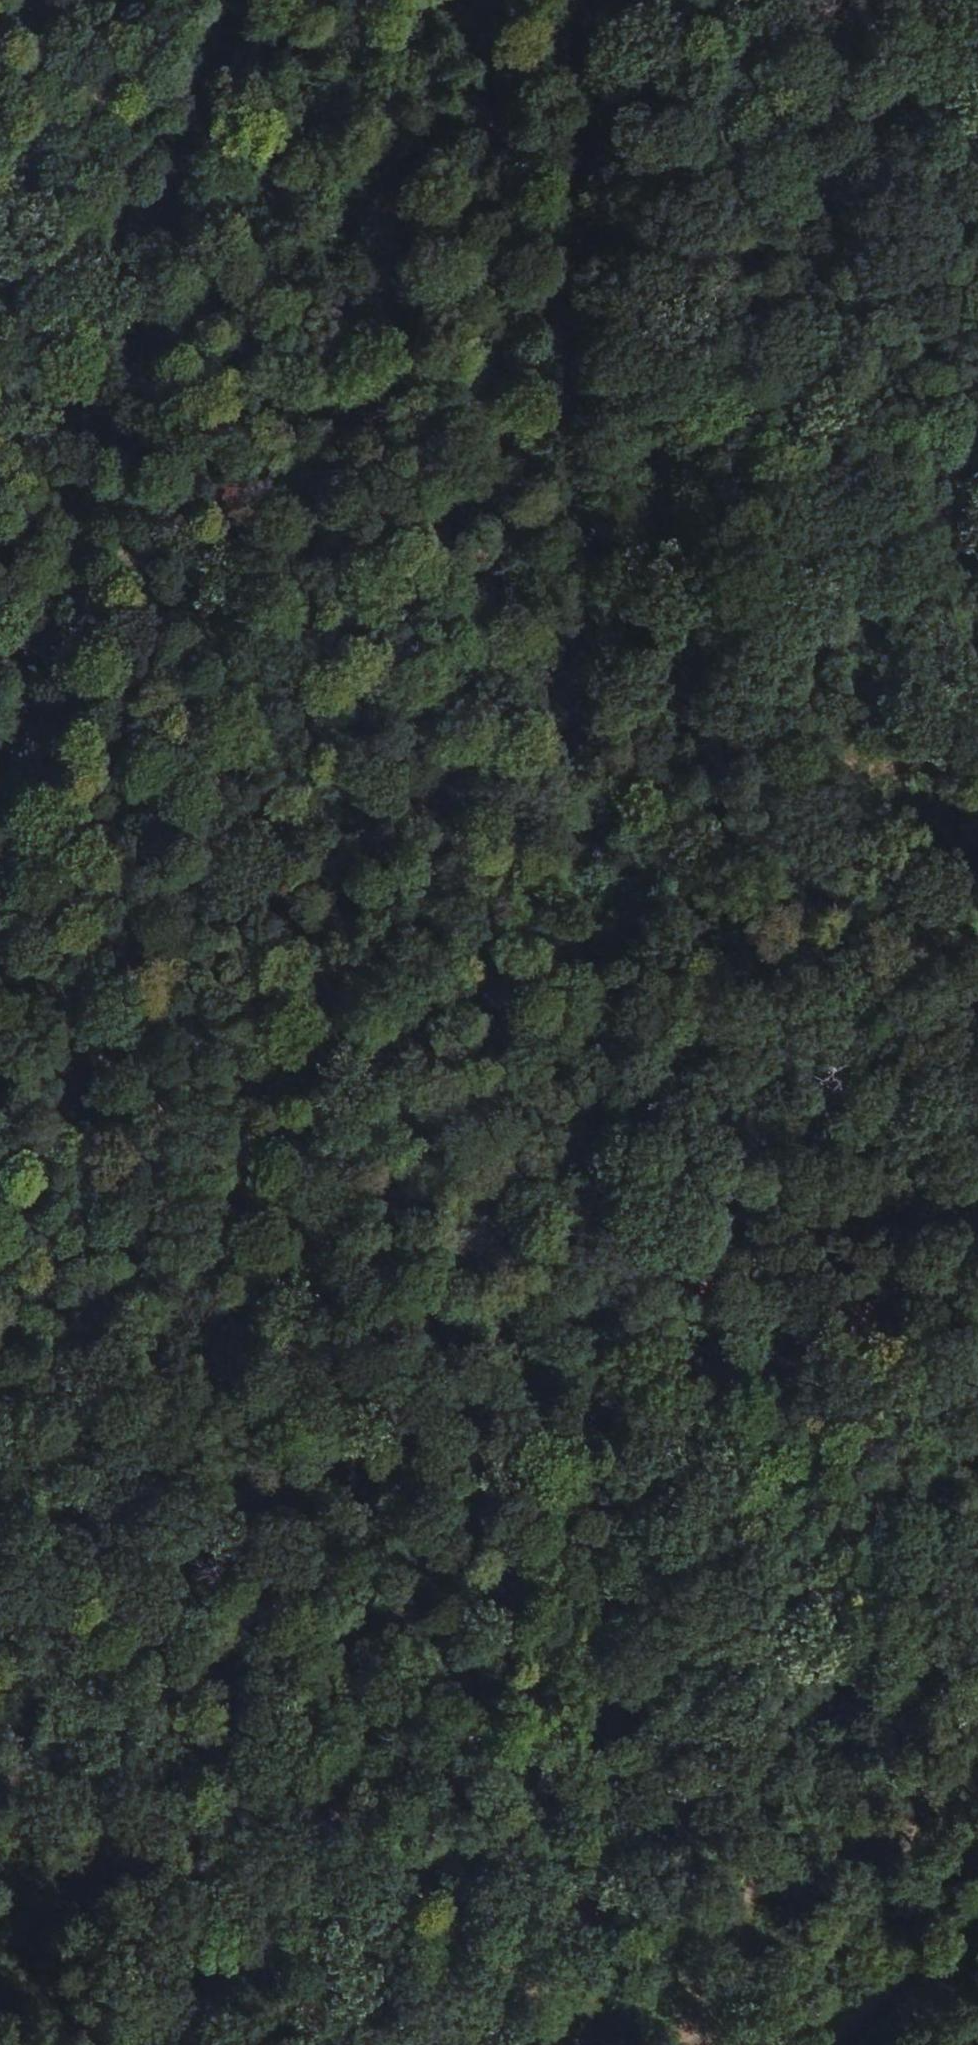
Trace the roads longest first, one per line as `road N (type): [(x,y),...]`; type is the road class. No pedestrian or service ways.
road 1 (track): [(586,2044),(566,0)]
road 2 (track): [(321,2044),(0,1784)]
road 3 (track): [(835,2044),(977,1920)]

